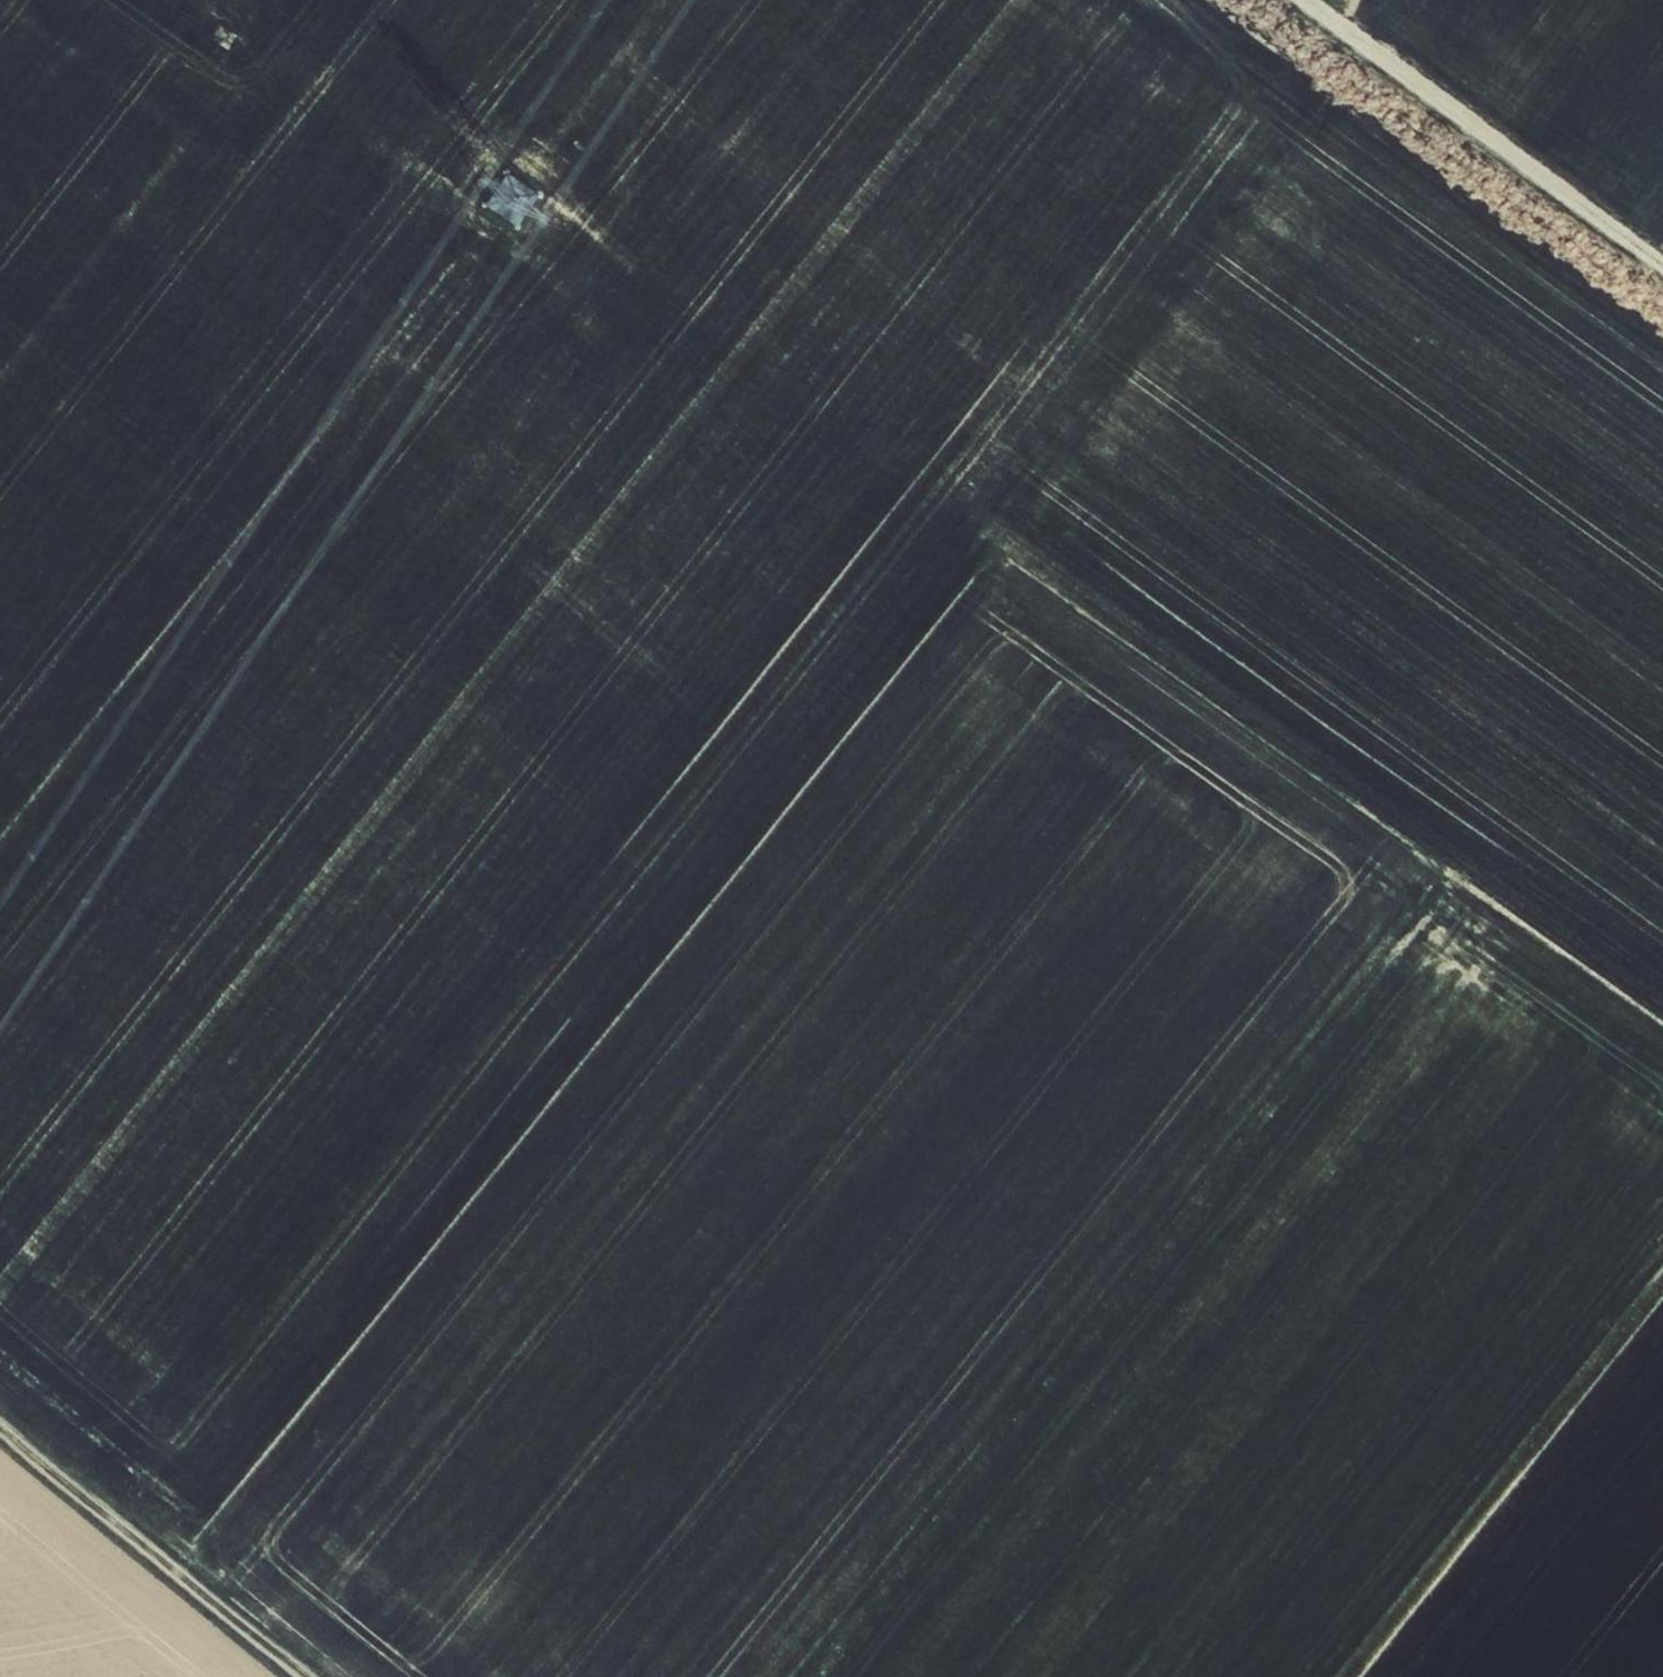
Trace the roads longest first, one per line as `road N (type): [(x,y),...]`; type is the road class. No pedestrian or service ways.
road 1 (track): [(1662,260),(1300,0)]
road 2 (track): [(298,1676),(0,1429)]

